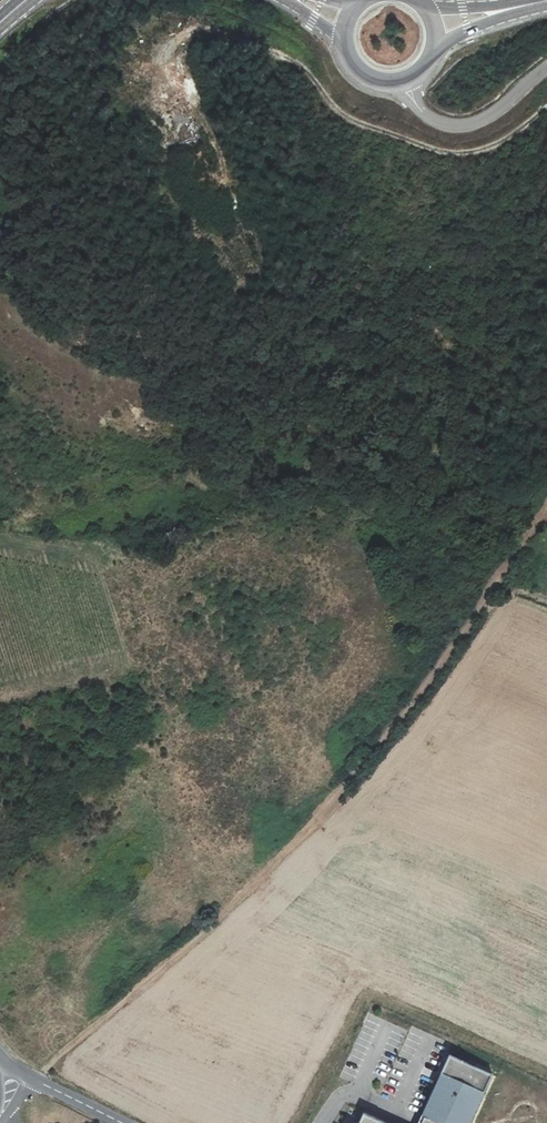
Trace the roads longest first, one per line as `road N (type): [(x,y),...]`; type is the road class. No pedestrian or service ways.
road 1 (track): [(39,1082),(307,828)]
road 2 (track): [(546,107),(489,147),(445,152),(348,118),(307,71),(272,53)]
road 3 (unclassified): [(403,77),(415,102),(450,127),(504,106),(546,70)]

